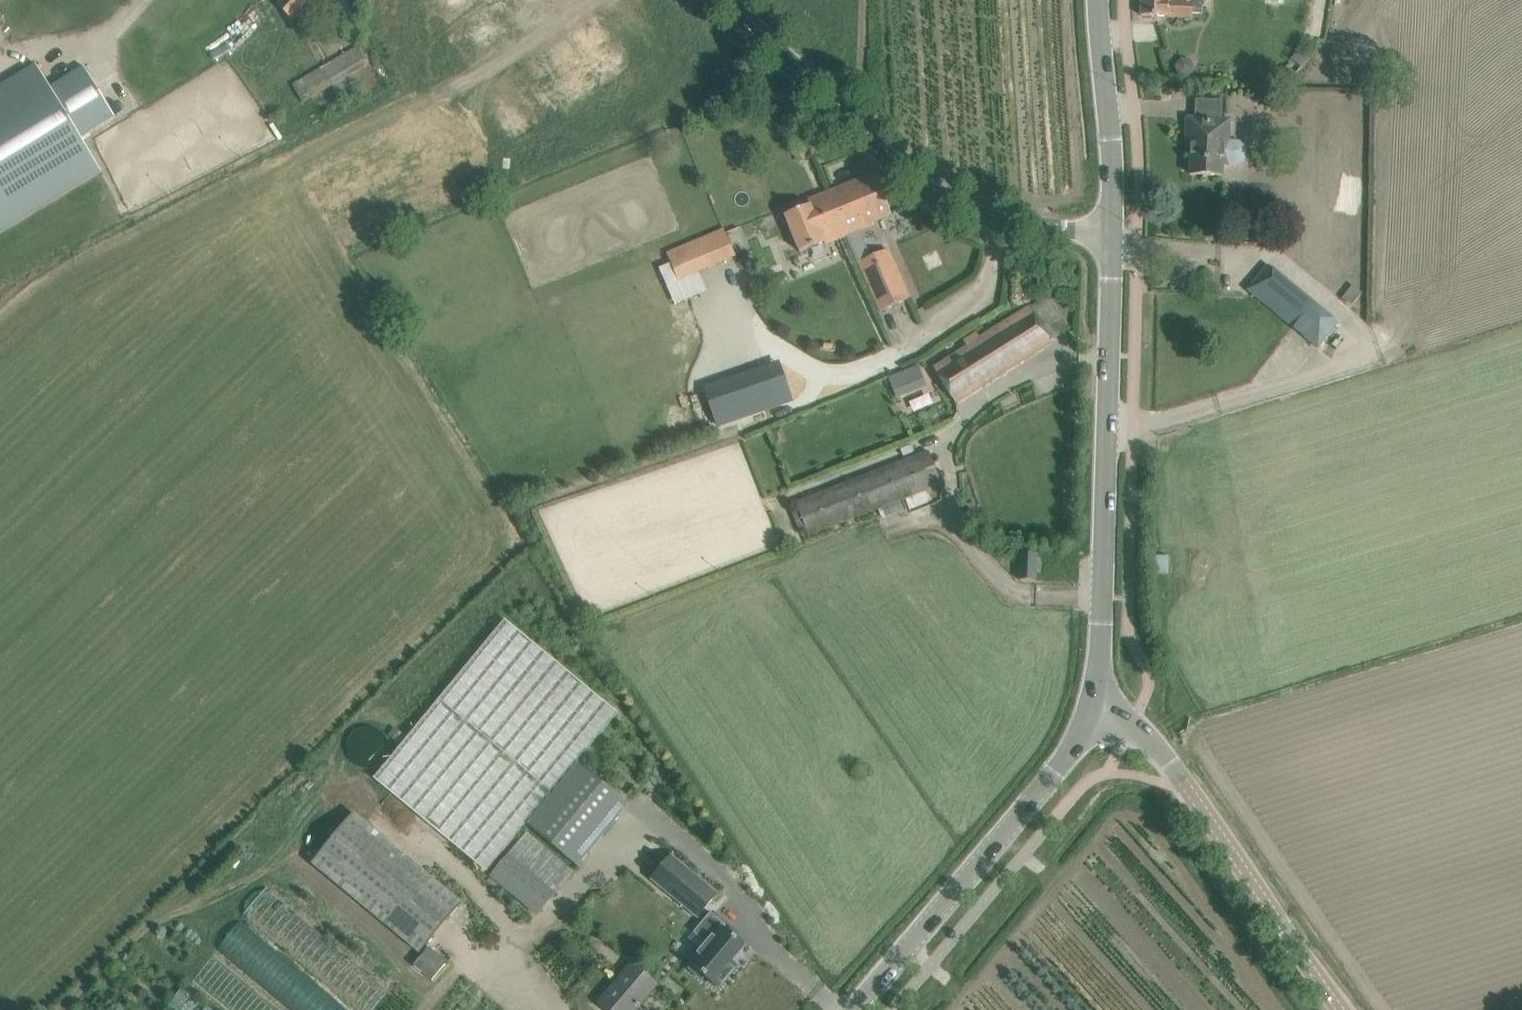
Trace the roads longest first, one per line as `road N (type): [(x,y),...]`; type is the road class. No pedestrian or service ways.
road 1 (tertiary): [(1111,234),(1103,604),(1092,704)]
road 2 (unclassified): [(1111,234),(989,218),(953,205),(883,152),(726,0)]
road 3 (tertiary): [(1345,1009),(1156,744),(1092,704)]
road 4 (tertiary): [(853,1009),(1055,771),(1092,704)]
road 5 (tertiary): [(1100,0),(1111,234)]

